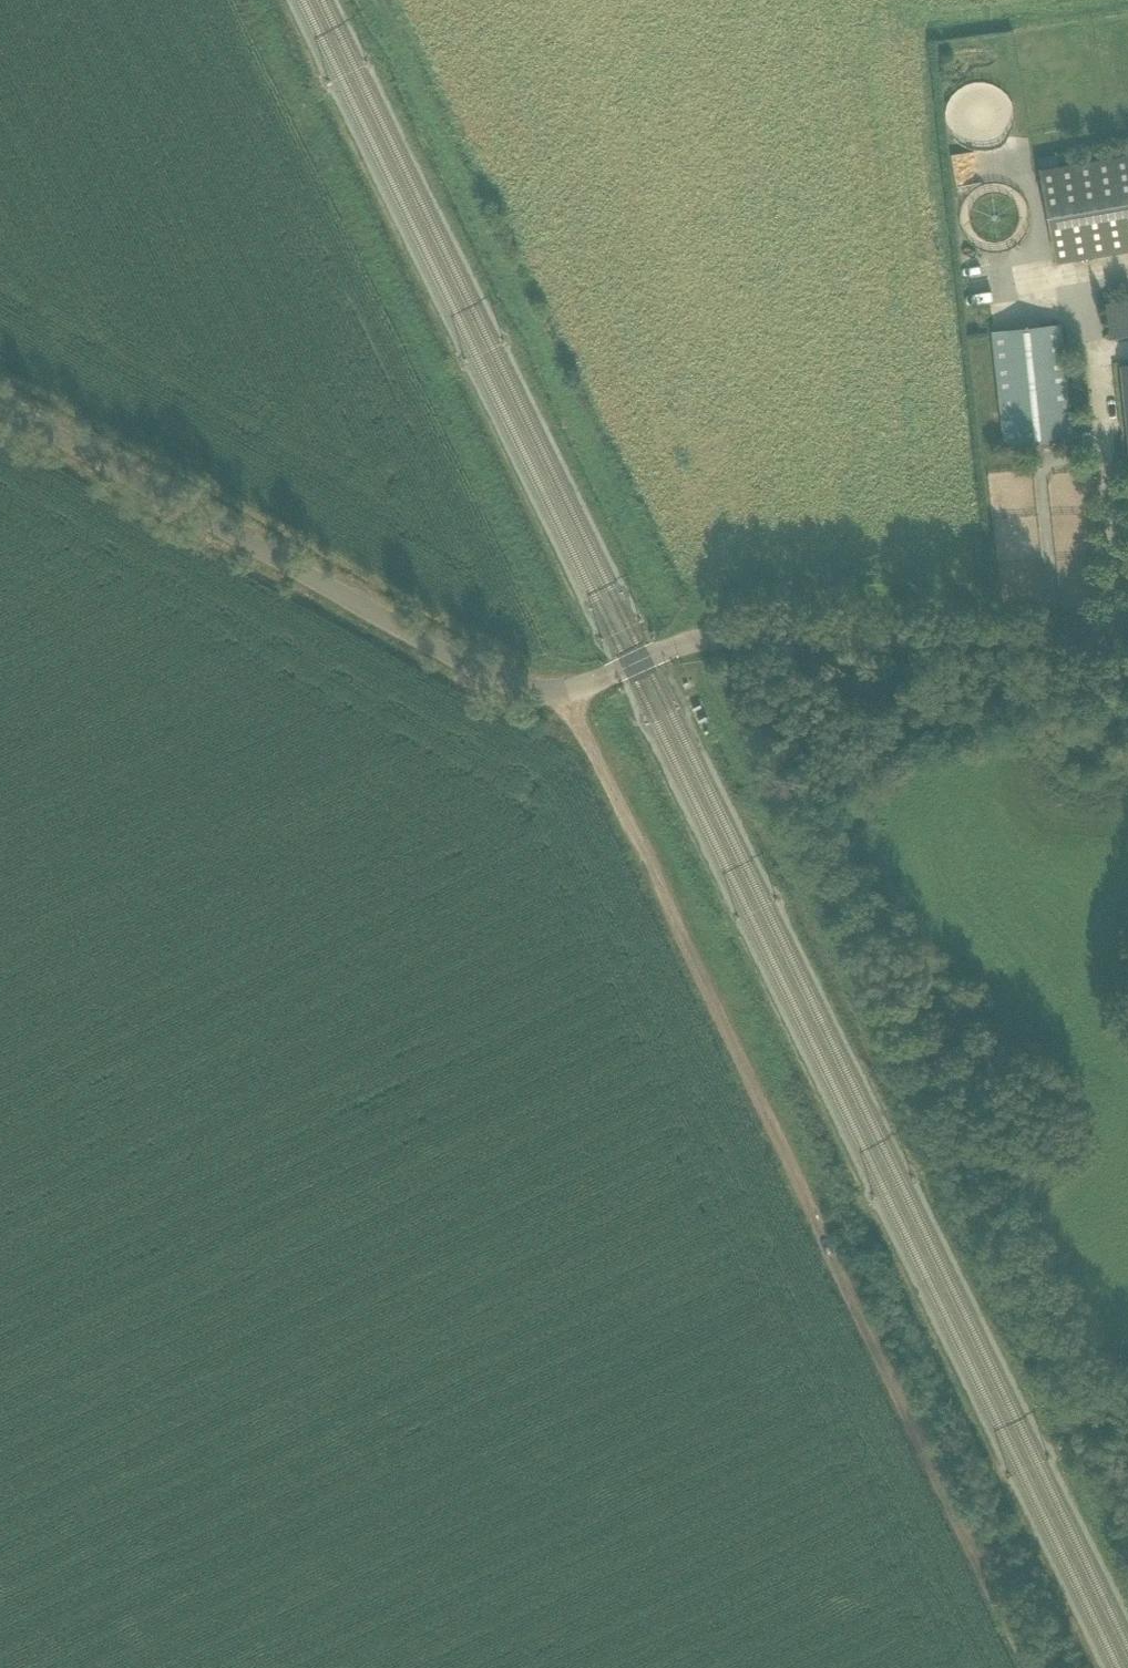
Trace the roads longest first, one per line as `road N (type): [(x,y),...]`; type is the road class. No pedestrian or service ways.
road 1 (unclassified): [(1127,634),(696,643),(577,688),(512,686),(0,403)]
road 2 (track): [(1025,1667),(567,690)]

